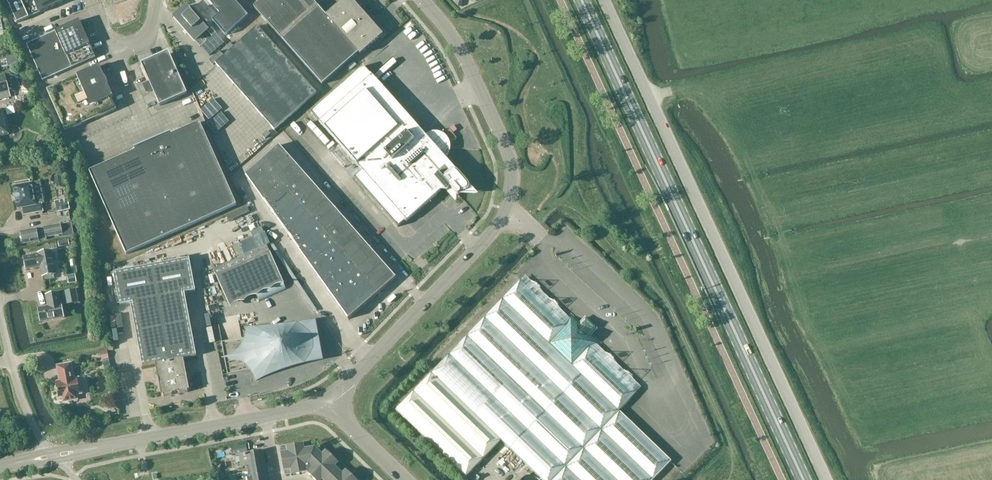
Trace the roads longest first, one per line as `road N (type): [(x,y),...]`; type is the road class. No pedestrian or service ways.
road 1 (unclassified): [(604,0),(826,479)]
road 2 (primary): [(582,0),(803,479)]
road 3 (unclassified): [(326,400),(495,229),(510,197),(510,162),(472,75),(418,0)]
road 4 (unclassified): [(57,456),(266,417)]
road 5 (residential): [(57,456),(23,406),(0,313)]
road 6 (unclassified): [(91,0),(113,41),(126,44),(151,30),(157,0)]

